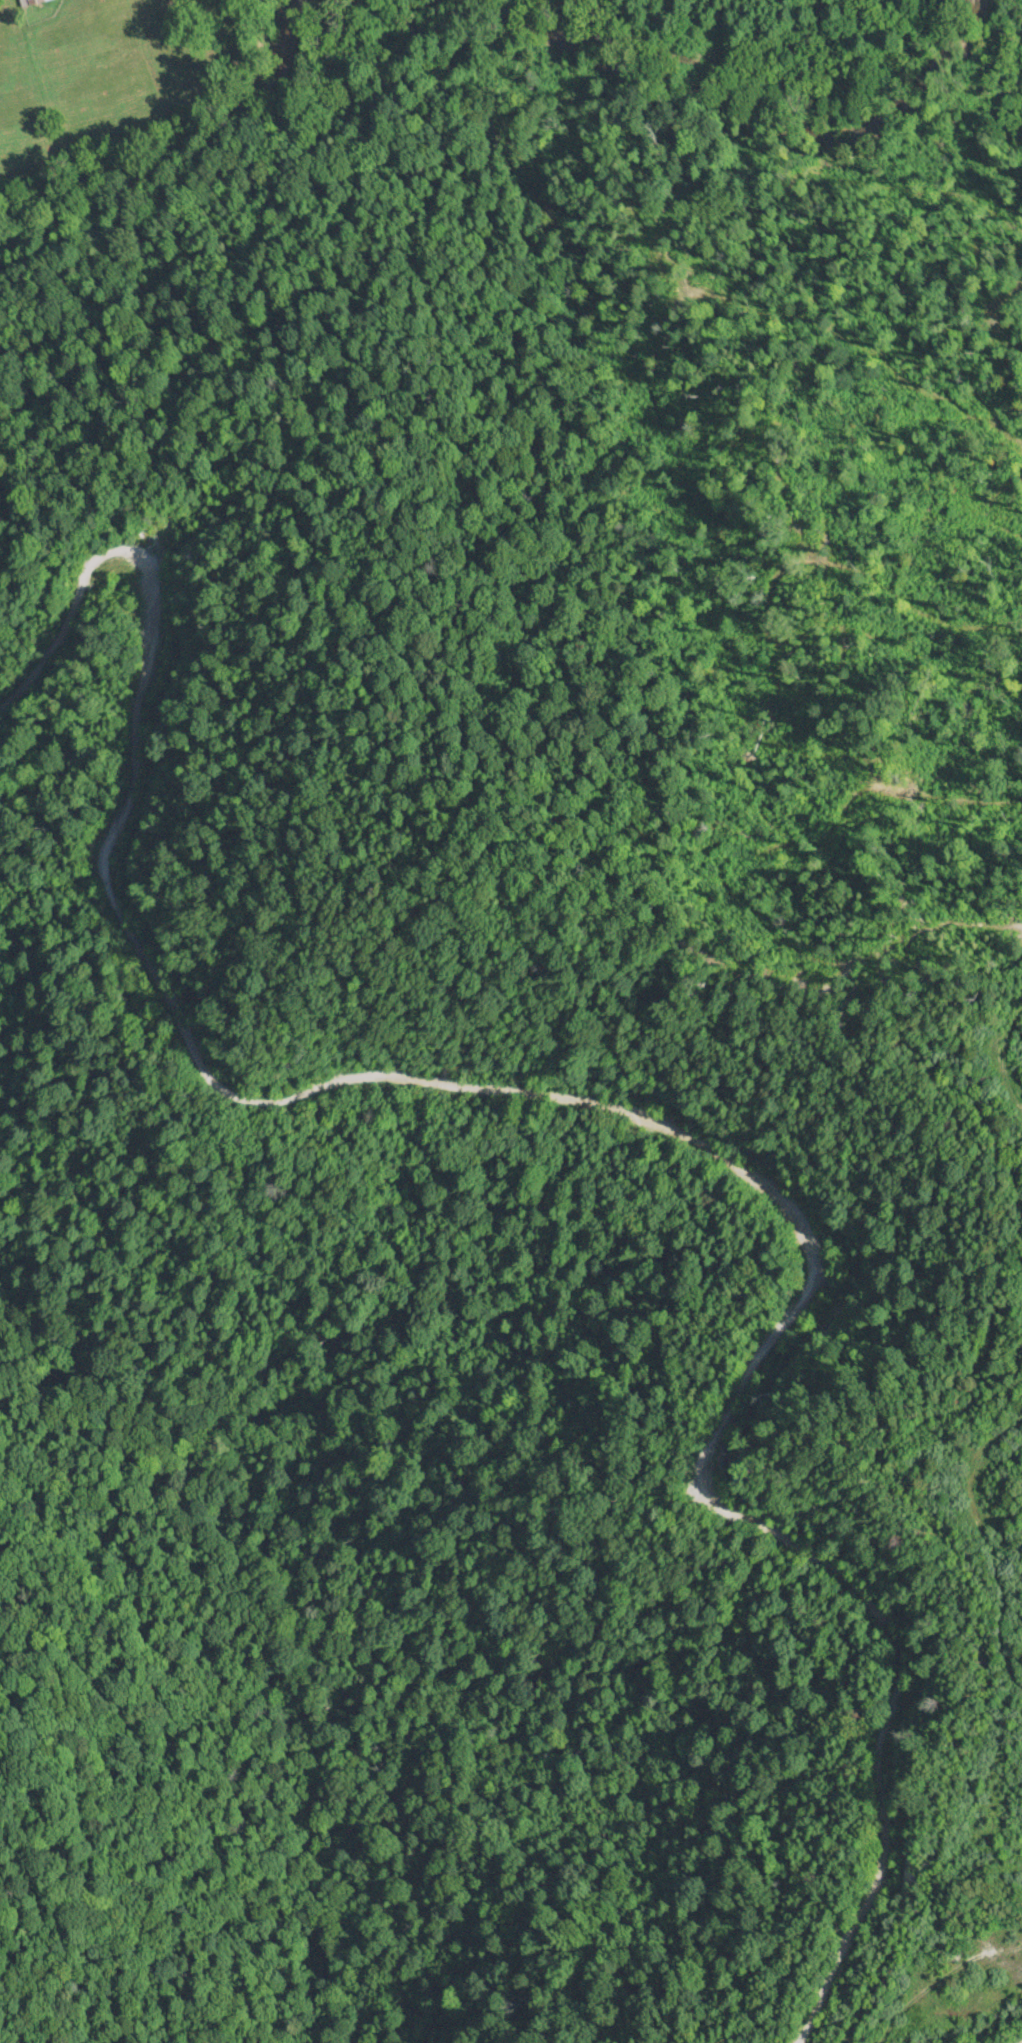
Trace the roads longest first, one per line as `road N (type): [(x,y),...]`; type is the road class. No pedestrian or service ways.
road 1 (residential): [(389,0),(438,160)]

